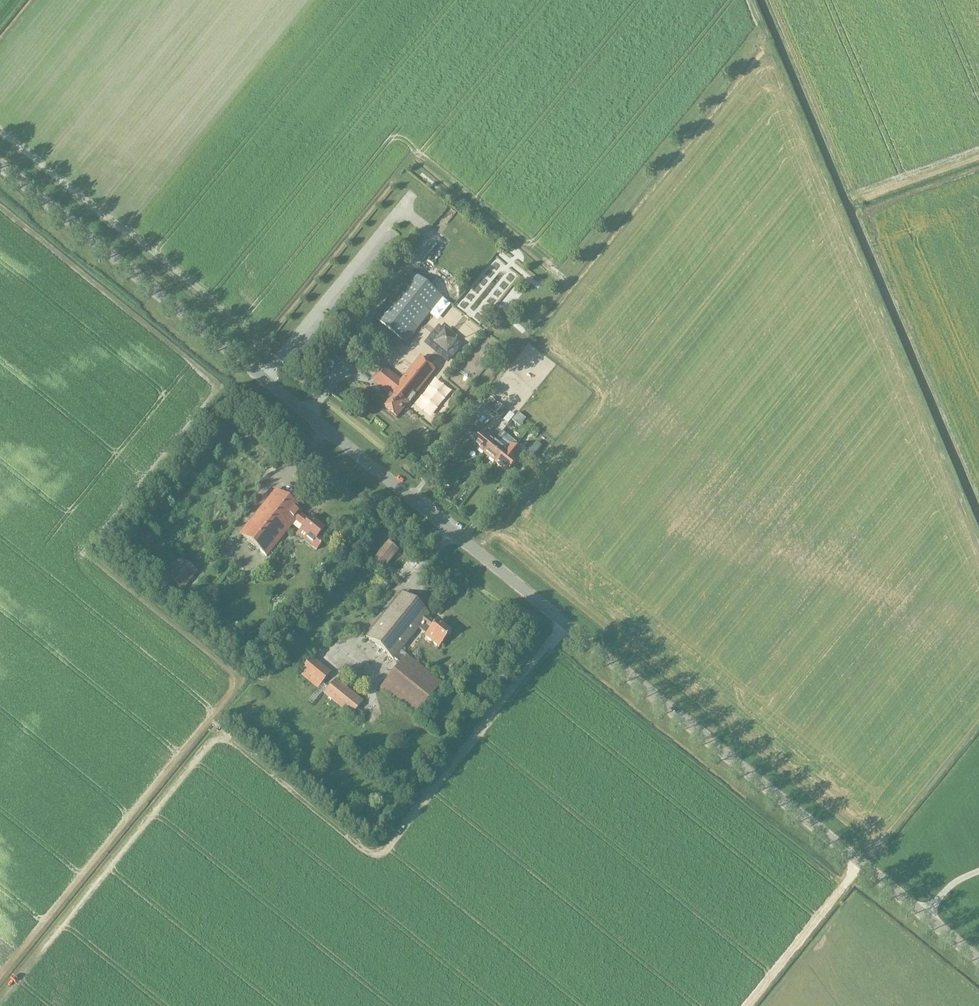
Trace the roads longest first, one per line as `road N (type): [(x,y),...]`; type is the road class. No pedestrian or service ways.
road 1 (secondary): [(978,960),(0,165)]

